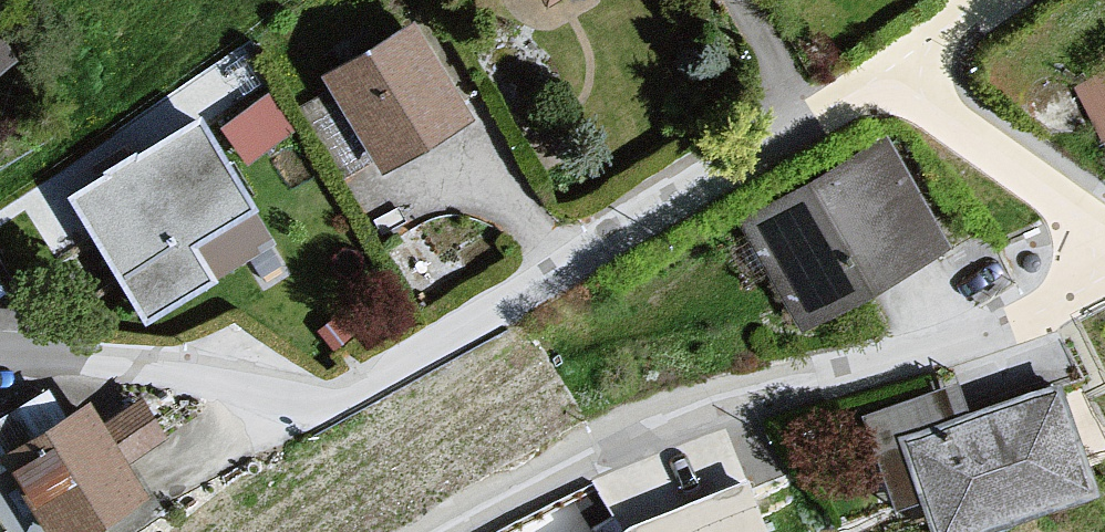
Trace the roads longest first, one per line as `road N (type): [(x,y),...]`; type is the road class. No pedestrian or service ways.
road 1 (residential): [(892,70),(341,399),(303,401),(131,365),(0,354)]
road 2 (residential): [(1104,273),(889,366),(700,420),(459,531)]
road 3 (residential): [(892,70),(1104,250)]

